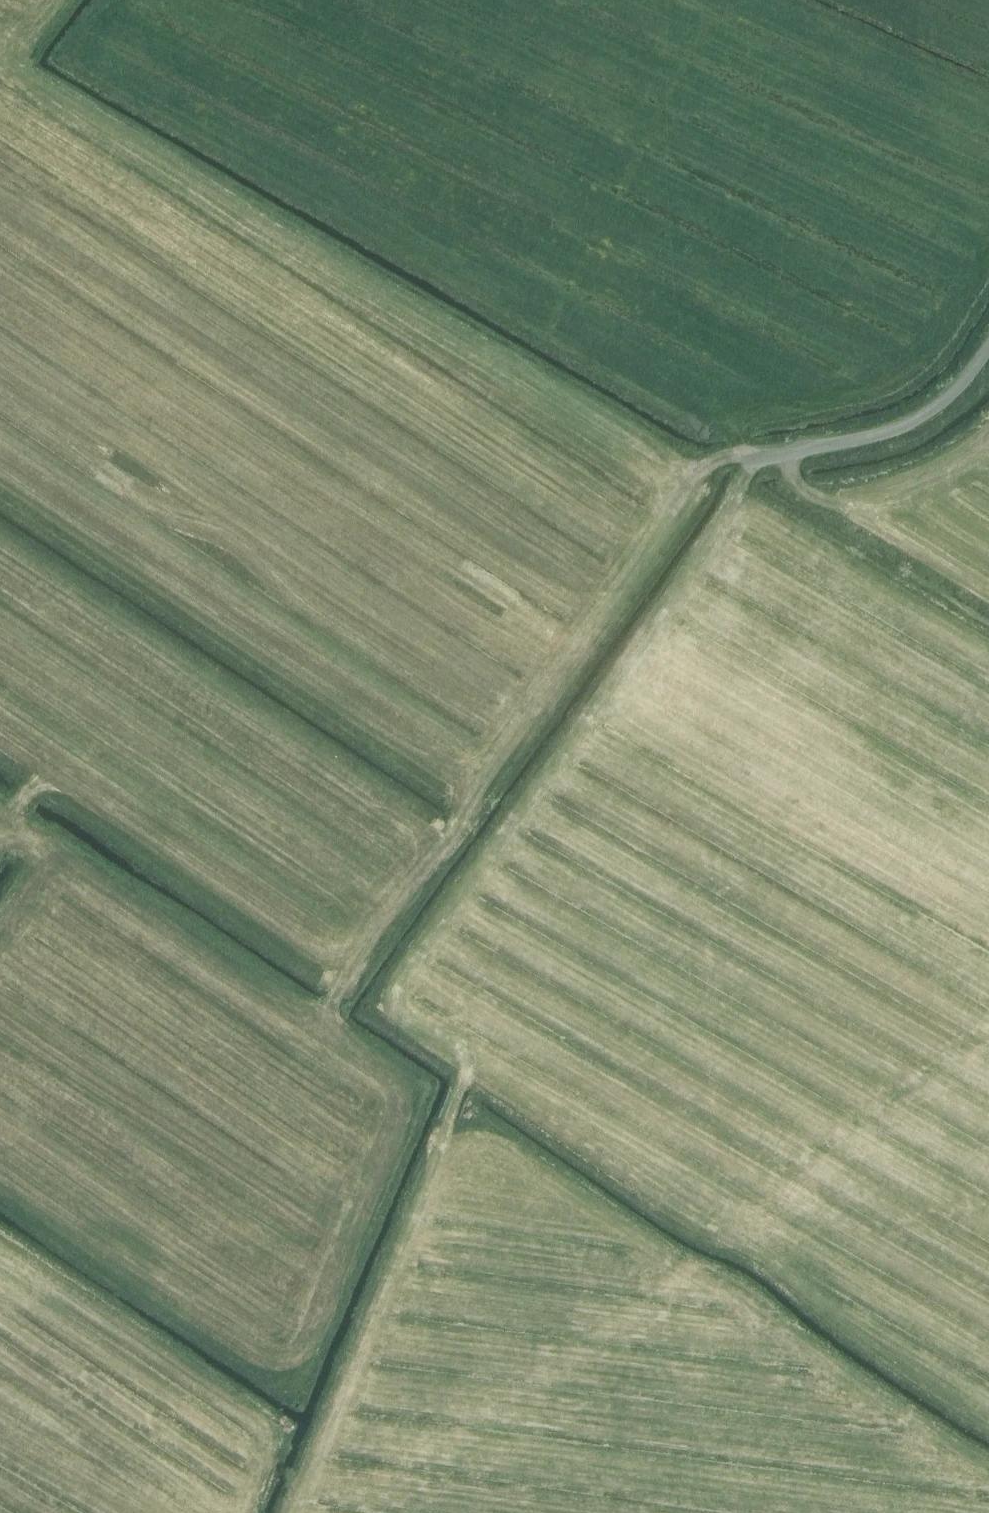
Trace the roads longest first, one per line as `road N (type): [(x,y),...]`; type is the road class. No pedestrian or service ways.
road 1 (unclassified): [(747,471),(905,438),(988,347)]

